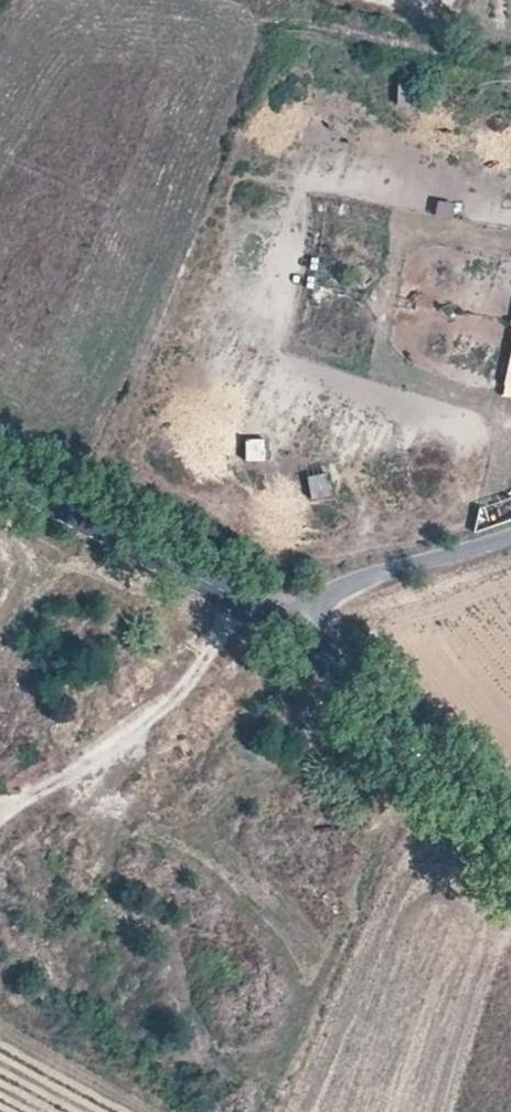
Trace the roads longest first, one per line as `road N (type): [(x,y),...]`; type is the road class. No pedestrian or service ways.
road 1 (tertiary): [(288,616),(0,473)]
road 2 (tertiary): [(510,844),(288,616)]
road 3 (unclassified): [(510,536),(360,580),(288,616)]

